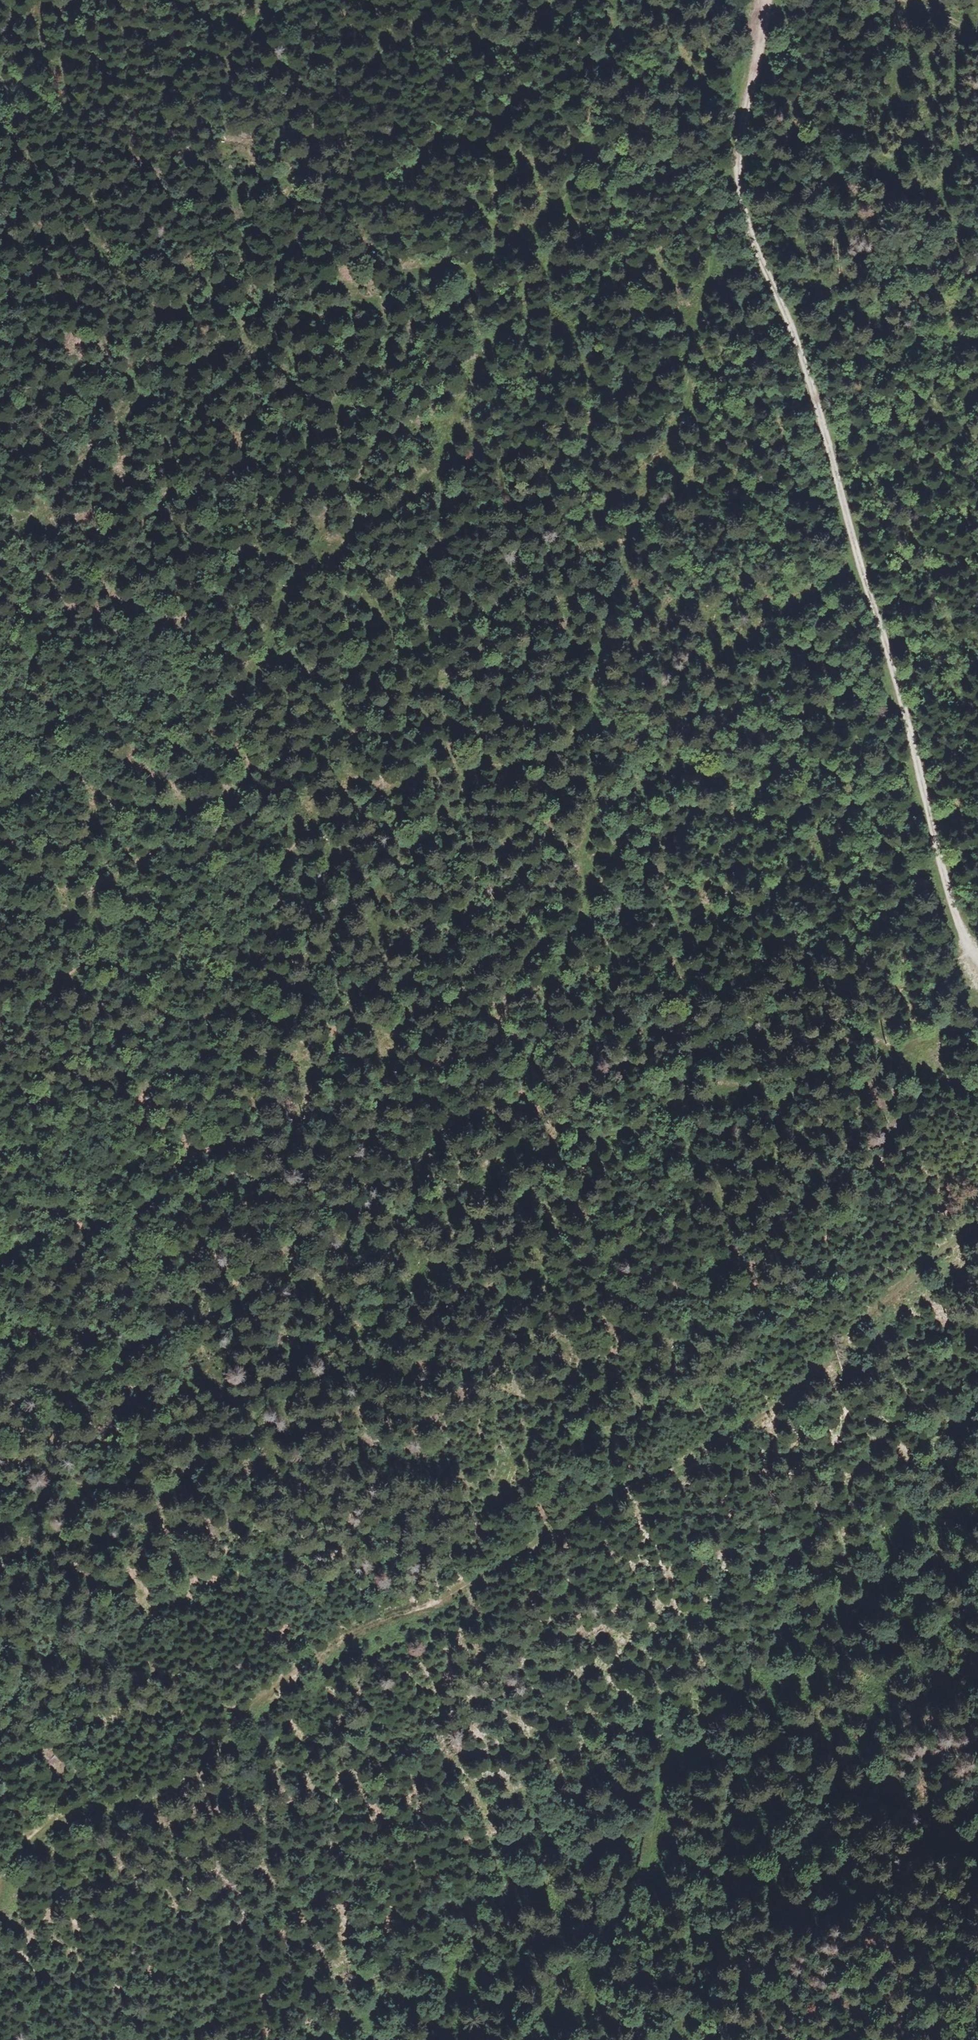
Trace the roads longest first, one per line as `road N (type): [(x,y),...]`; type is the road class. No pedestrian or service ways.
road 1 (track): [(977,1225),(881,1306),(794,1398),(437,1604),(370,1626),(324,1653),(252,1704),(190,1796),(47,1823),(20,1847),(0,1881)]
road 2 (track): [(977,1004),(958,1028),(914,1048),(810,1070),(585,1143),(550,1164),(490,1267),(444,1315),(332,1382),(270,1434),(251,1445),(194,1438),(169,1446),(0,1528)]
road 3 (track): [(977,963),(962,935),(833,460),(746,221),(739,141),(764,0)]
road 4 (track): [(595,2039),(670,1774),(687,1759),(709,1767),(723,1790),(696,1972),(696,2039)]

